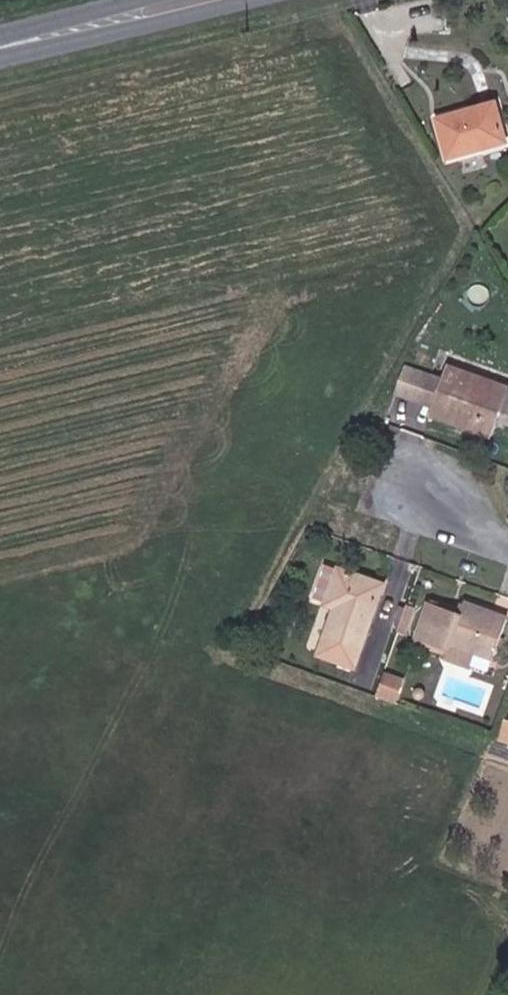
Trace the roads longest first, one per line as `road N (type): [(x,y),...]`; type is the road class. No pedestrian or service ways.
road 1 (primary): [(0,56),(263,0)]
road 2 (primary): [(151,0),(0,43)]

